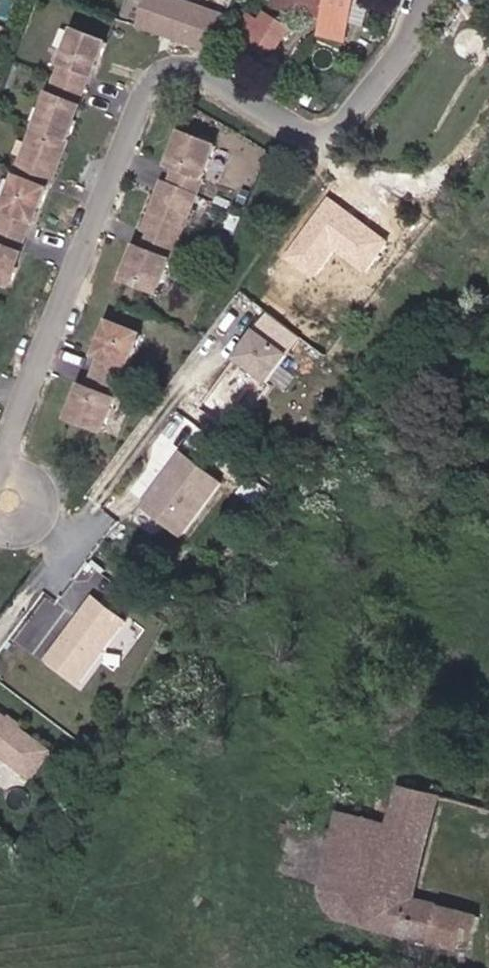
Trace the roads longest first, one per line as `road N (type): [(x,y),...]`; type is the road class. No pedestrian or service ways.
road 1 (residential): [(14,501),(14,447),(153,90),(185,76),(214,81),(311,136),(349,130),(378,95),(429,0)]
road 2 (track): [(0,854),(35,880),(154,926),(216,967)]
road 3 (unclassified): [(68,540),(200,360)]

